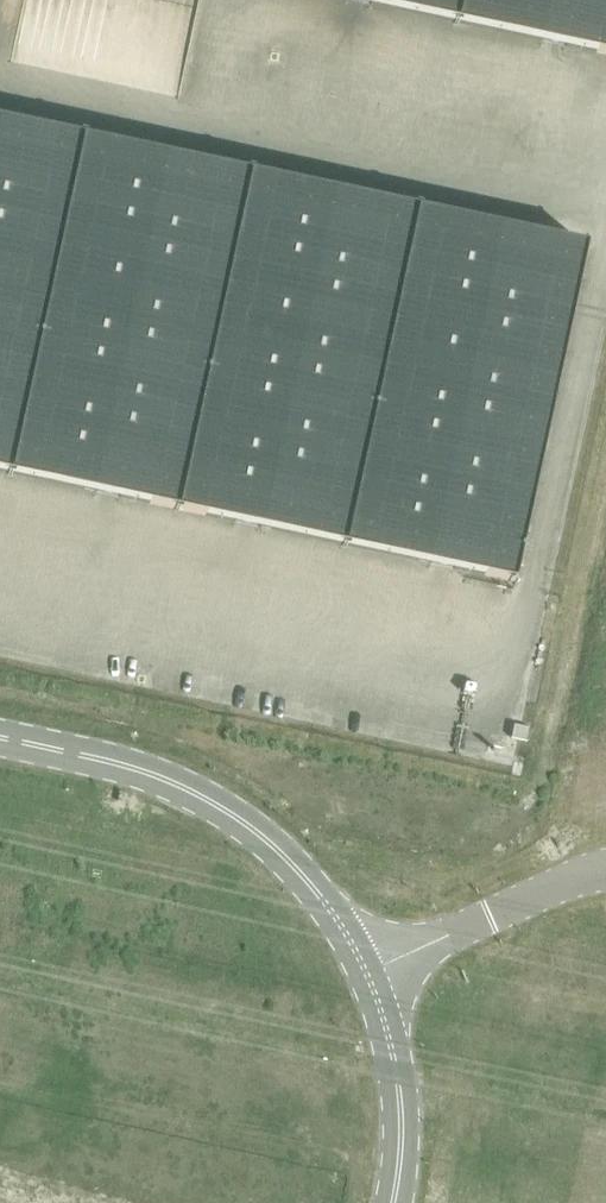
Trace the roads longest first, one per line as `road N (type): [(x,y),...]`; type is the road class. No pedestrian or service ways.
road 1 (unclassified): [(0,739),(167,781),(220,807),(312,892),(369,976),(399,1067),(405,1134),(396,1202)]

